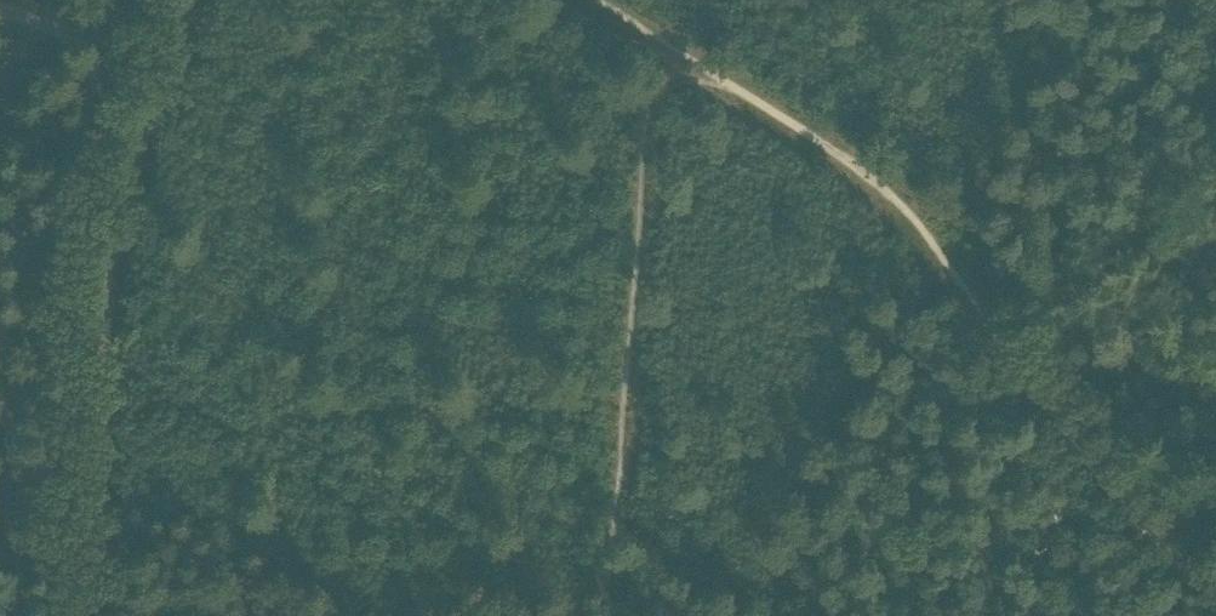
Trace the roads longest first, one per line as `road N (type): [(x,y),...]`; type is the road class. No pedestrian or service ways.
road 1 (track): [(1006,356),(891,198),(818,140),(721,82)]
road 2 (track): [(1215,593),(1153,540),(1006,356)]
road 3 (track): [(721,82),(594,0)]

